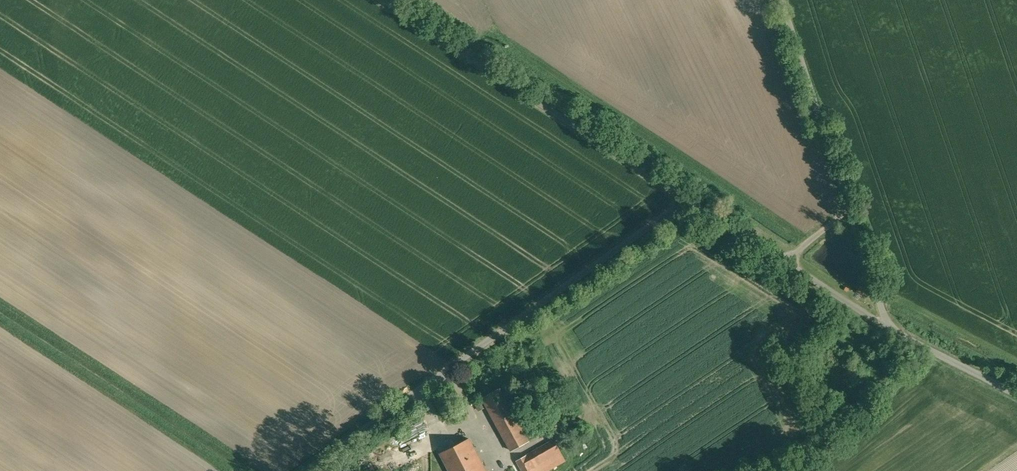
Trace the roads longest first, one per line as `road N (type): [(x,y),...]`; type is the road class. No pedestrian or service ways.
road 1 (unclassified): [(688,199),(307,470)]
road 2 (unclassified): [(688,199),(385,0)]
road 3 (unclassified): [(782,0),(849,214)]
road 4 (unclassified): [(890,328),(1016,394)]
road 5 (unclassified): [(890,328),(787,261)]
road 6 (unclassified): [(849,214),(890,328)]

